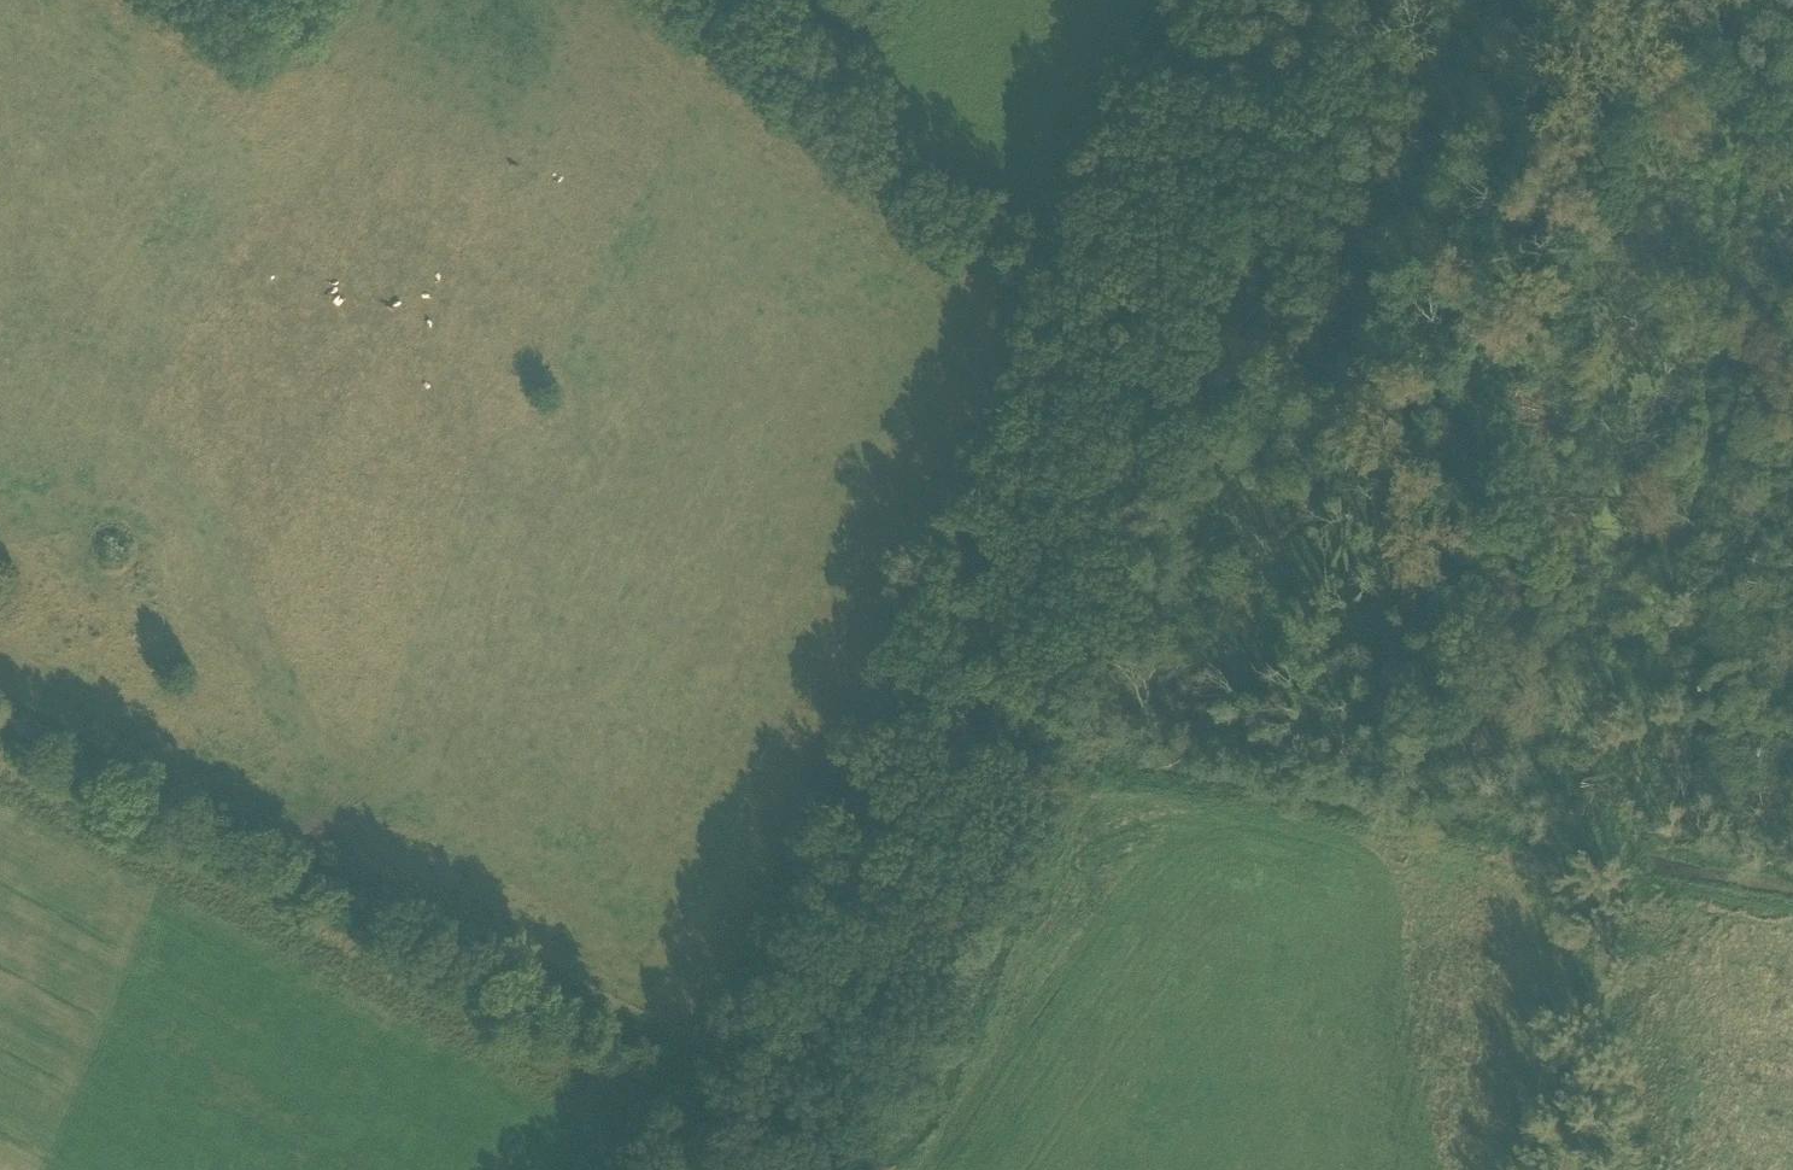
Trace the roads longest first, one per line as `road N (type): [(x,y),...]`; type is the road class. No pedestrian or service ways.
road 1 (track): [(0,705),(710,1060),(730,1084),(761,1169)]

